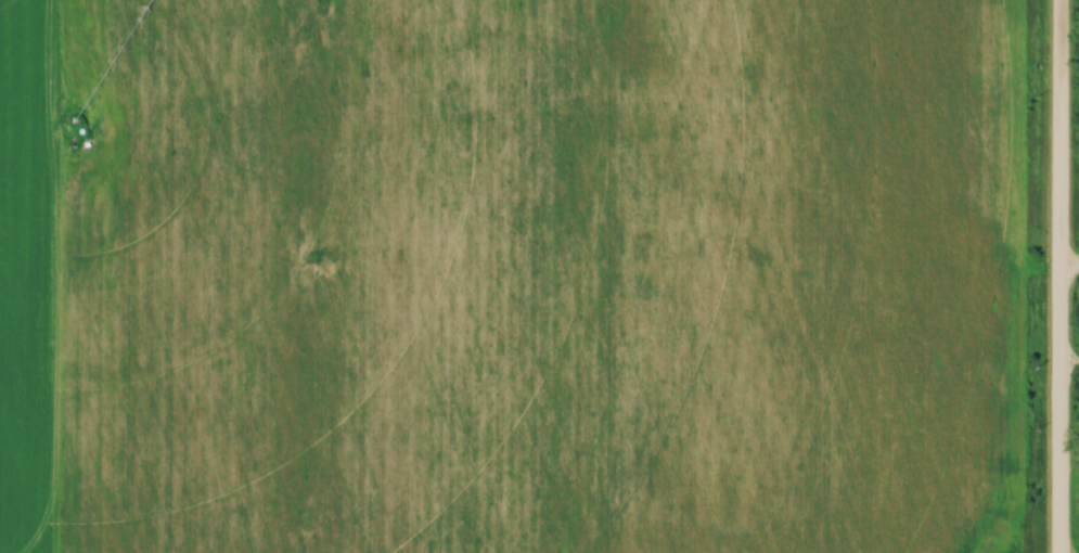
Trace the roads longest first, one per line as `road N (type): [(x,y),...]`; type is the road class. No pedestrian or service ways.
road 1 (tertiary): [(1062,552),(1061,0)]

